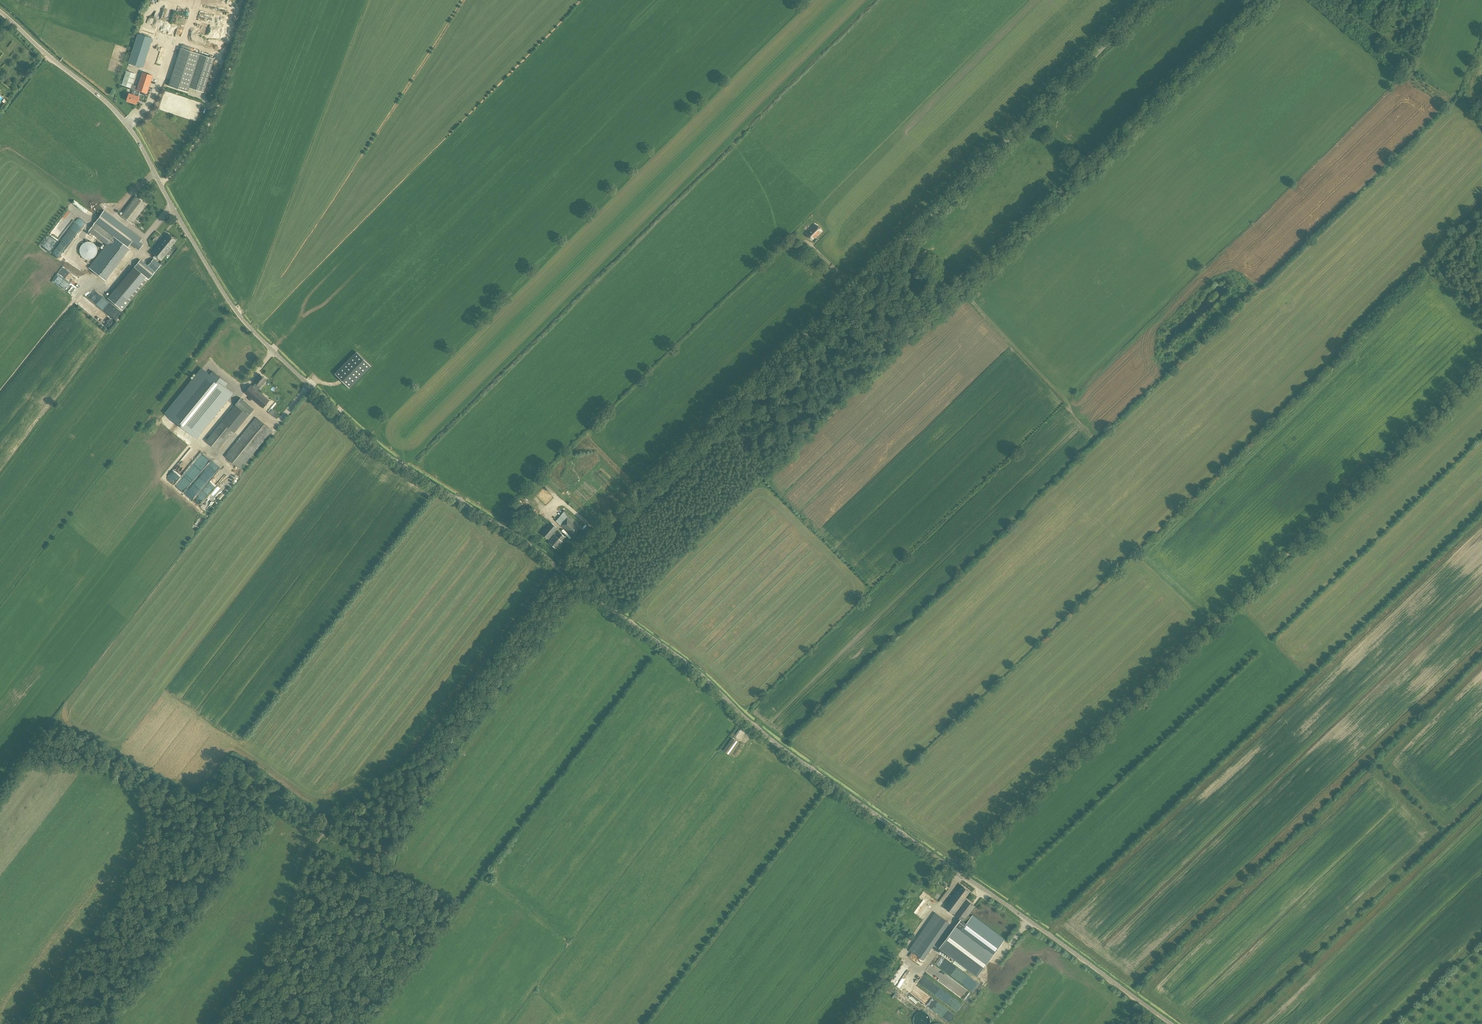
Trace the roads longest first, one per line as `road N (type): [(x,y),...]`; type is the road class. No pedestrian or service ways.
road 1 (unclassified): [(570,578),(589,543),(1150,0)]
road 2 (unclassified): [(1171,1023),(753,725),(696,670),(570,578)]
road 3 (track): [(1481,366),(958,872)]
road 4 (unclassified): [(570,578),(395,461),(273,351),(228,299),(160,184)]
road 5 (unclassified): [(221,1023),(278,948),(325,831),(363,796),(437,751),(570,578)]
road 6 (track): [(1269,0),(964,290),(900,243)]
road 7 (unclassified): [(160,184),(114,110),(0,11)]
road 8 (unclassified): [(160,184),(212,118),(253,0)]

